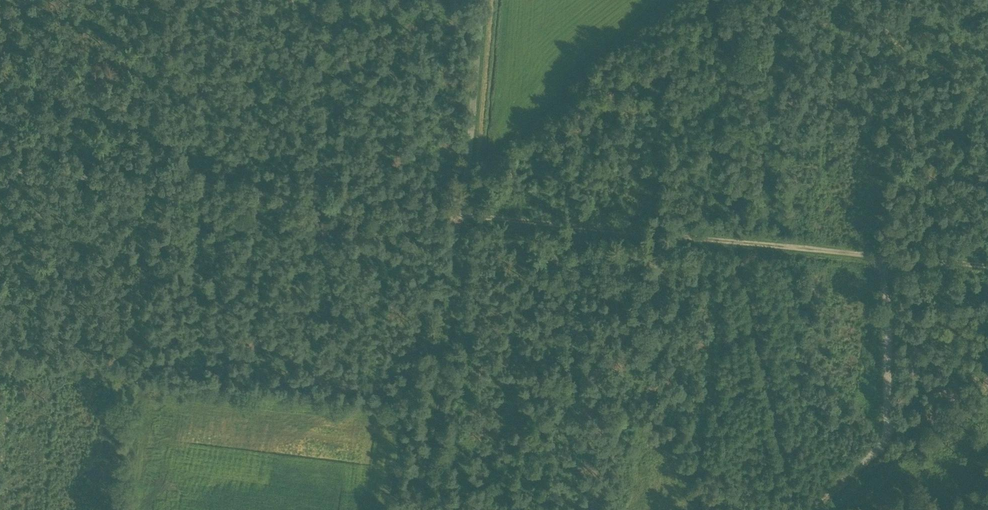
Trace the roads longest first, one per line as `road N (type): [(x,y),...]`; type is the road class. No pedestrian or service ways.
road 1 (unclassified): [(480,0),(465,212),(0,169)]
road 2 (track): [(465,212),(987,259)]
road 3 (track): [(465,212),(409,509)]
road 4 (track): [(884,247),(888,435),(867,465),(809,509)]

